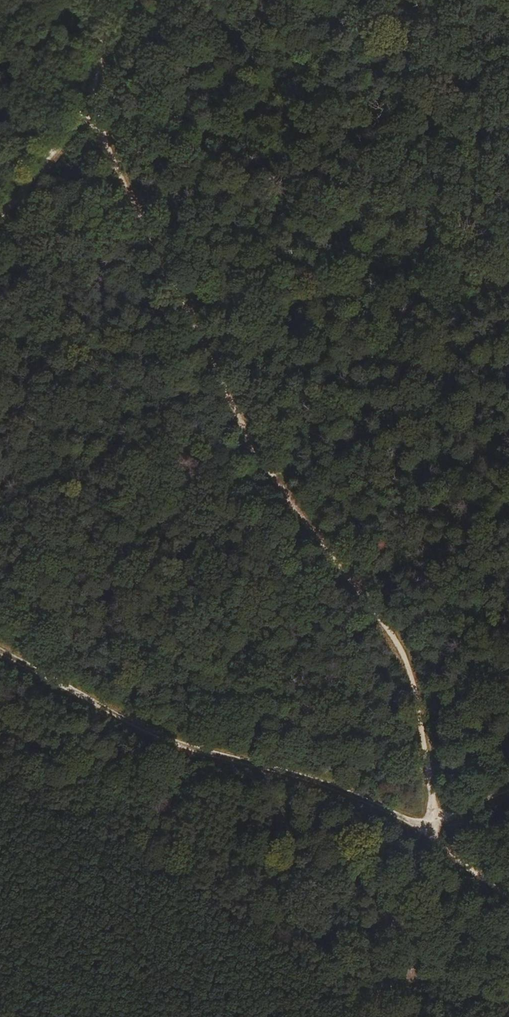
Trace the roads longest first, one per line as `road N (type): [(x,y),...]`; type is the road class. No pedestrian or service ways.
road 1 (track): [(433,831),(410,682),(231,417),(88,114)]
road 2 (track): [(433,831),(338,790),(162,740),(0,651)]
road 3 (track): [(0,216),(88,114),(96,89)]

